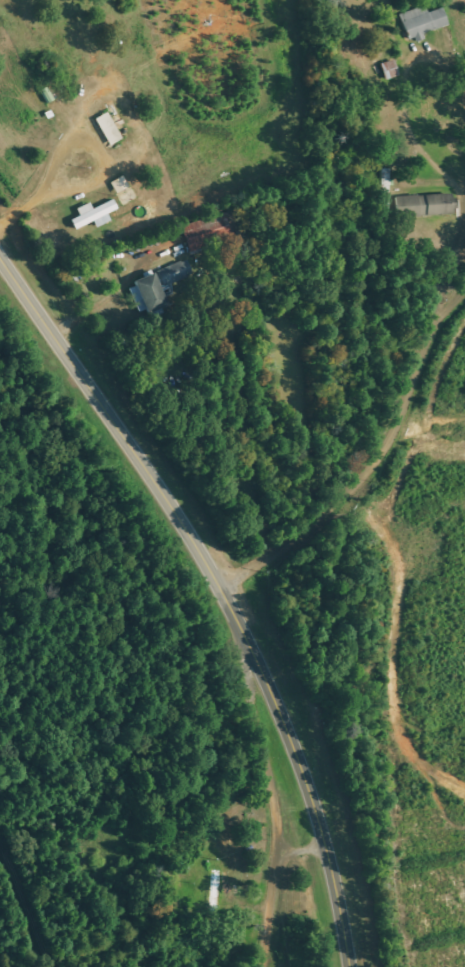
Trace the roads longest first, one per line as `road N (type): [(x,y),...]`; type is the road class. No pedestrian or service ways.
road 1 (primary): [(351,966),(324,837),(224,588),(0,261)]
road 2 (residential): [(224,588),(366,469),(411,389),(428,60)]
road 3 (residential): [(186,966),(197,910),(324,837)]

